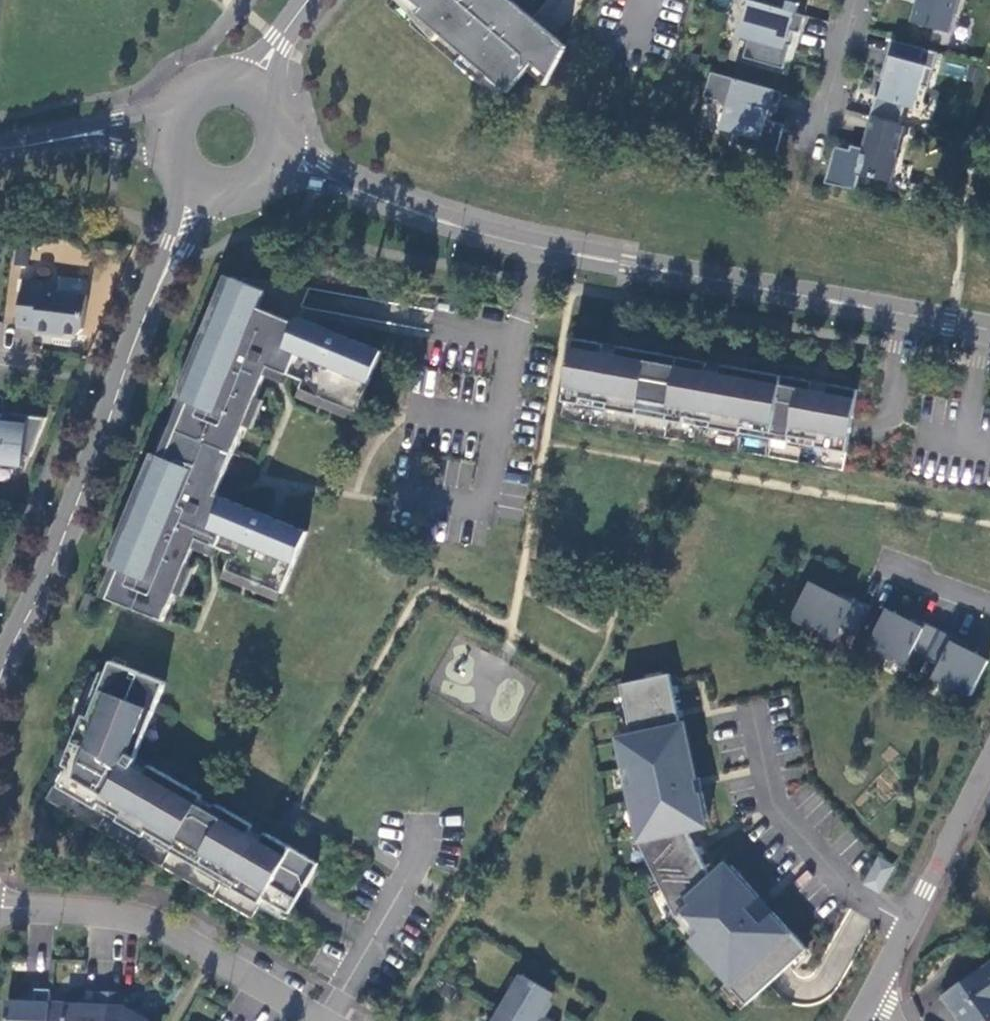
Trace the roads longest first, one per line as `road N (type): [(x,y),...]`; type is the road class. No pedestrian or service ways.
road 1 (tertiary): [(286,164),(541,249),(989,332)]
road 2 (tertiary): [(0,674),(52,564),(198,194)]
road 3 (residential): [(0,912),(152,922),(324,1020)]
road 4 (residential): [(861,1013),(989,757)]
road 5 (residential): [(0,149),(164,131)]
road 6 (residential): [(818,138),(858,0)]

